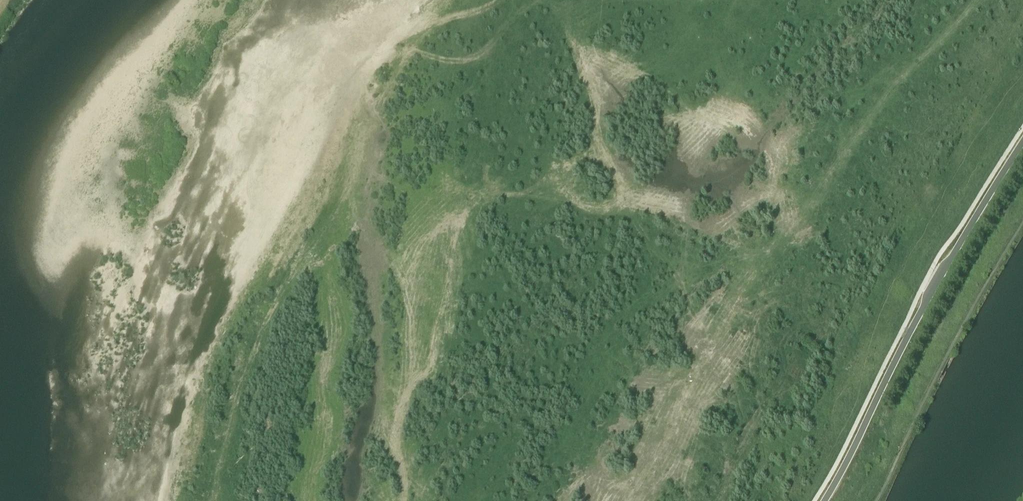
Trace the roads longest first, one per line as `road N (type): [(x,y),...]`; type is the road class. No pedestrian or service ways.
road 1 (unclassified): [(824,500),(915,321),(1022,137)]

